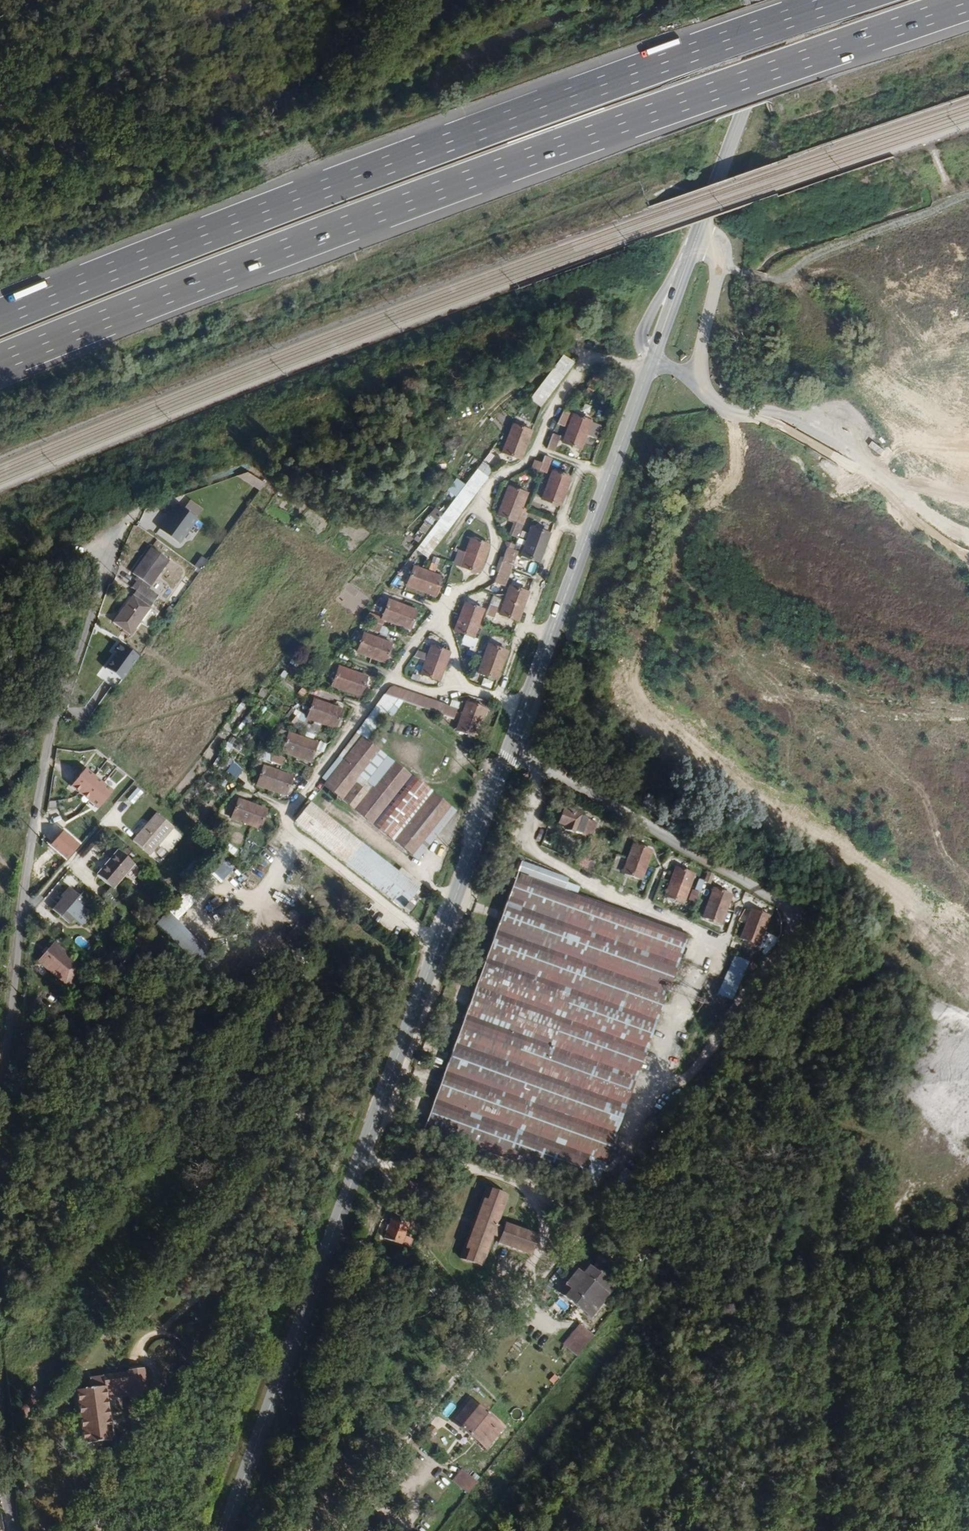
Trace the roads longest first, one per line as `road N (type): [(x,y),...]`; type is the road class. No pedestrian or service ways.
road 1 (primary): [(222,1530),(783,0)]
road 2 (motorway): [(0,363),(572,142),(968,3)]
road 3 (motorway): [(842,0),(389,164),(0,317)]
road 4 (track): [(0,560),(262,463),(318,489),(371,530),(411,514),(553,338),(588,359)]
road 5 (residential): [(129,507),(48,722),(19,870),(0,1057)]
road 6 (track): [(0,1211),(236,890),(285,835)]
road 7 (track): [(224,688),(257,636),(332,583),(441,607)]
road 8 (unclassified): [(668,1089),(699,1072),(730,1029),(782,947),(787,908)]
road 9 (track): [(44,742),(110,740),(252,690)]
road 10 (unclassified): [(654,1094),(703,955)]

